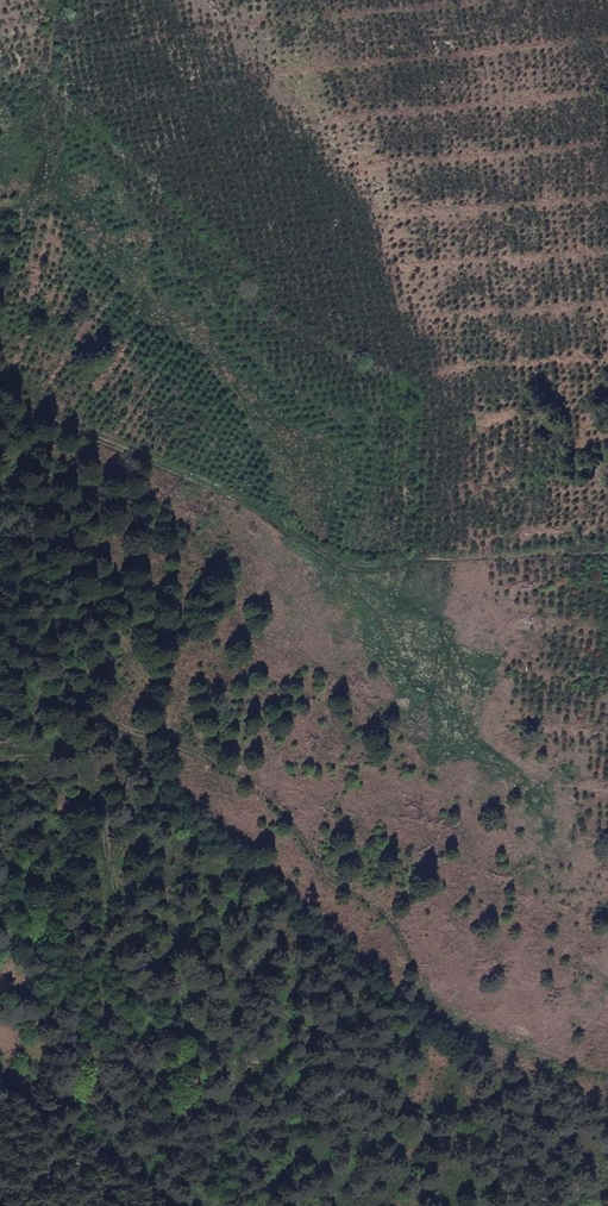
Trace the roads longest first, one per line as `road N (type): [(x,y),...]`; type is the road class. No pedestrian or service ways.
road 1 (track): [(0,390),(353,566),(389,564),(432,548)]

